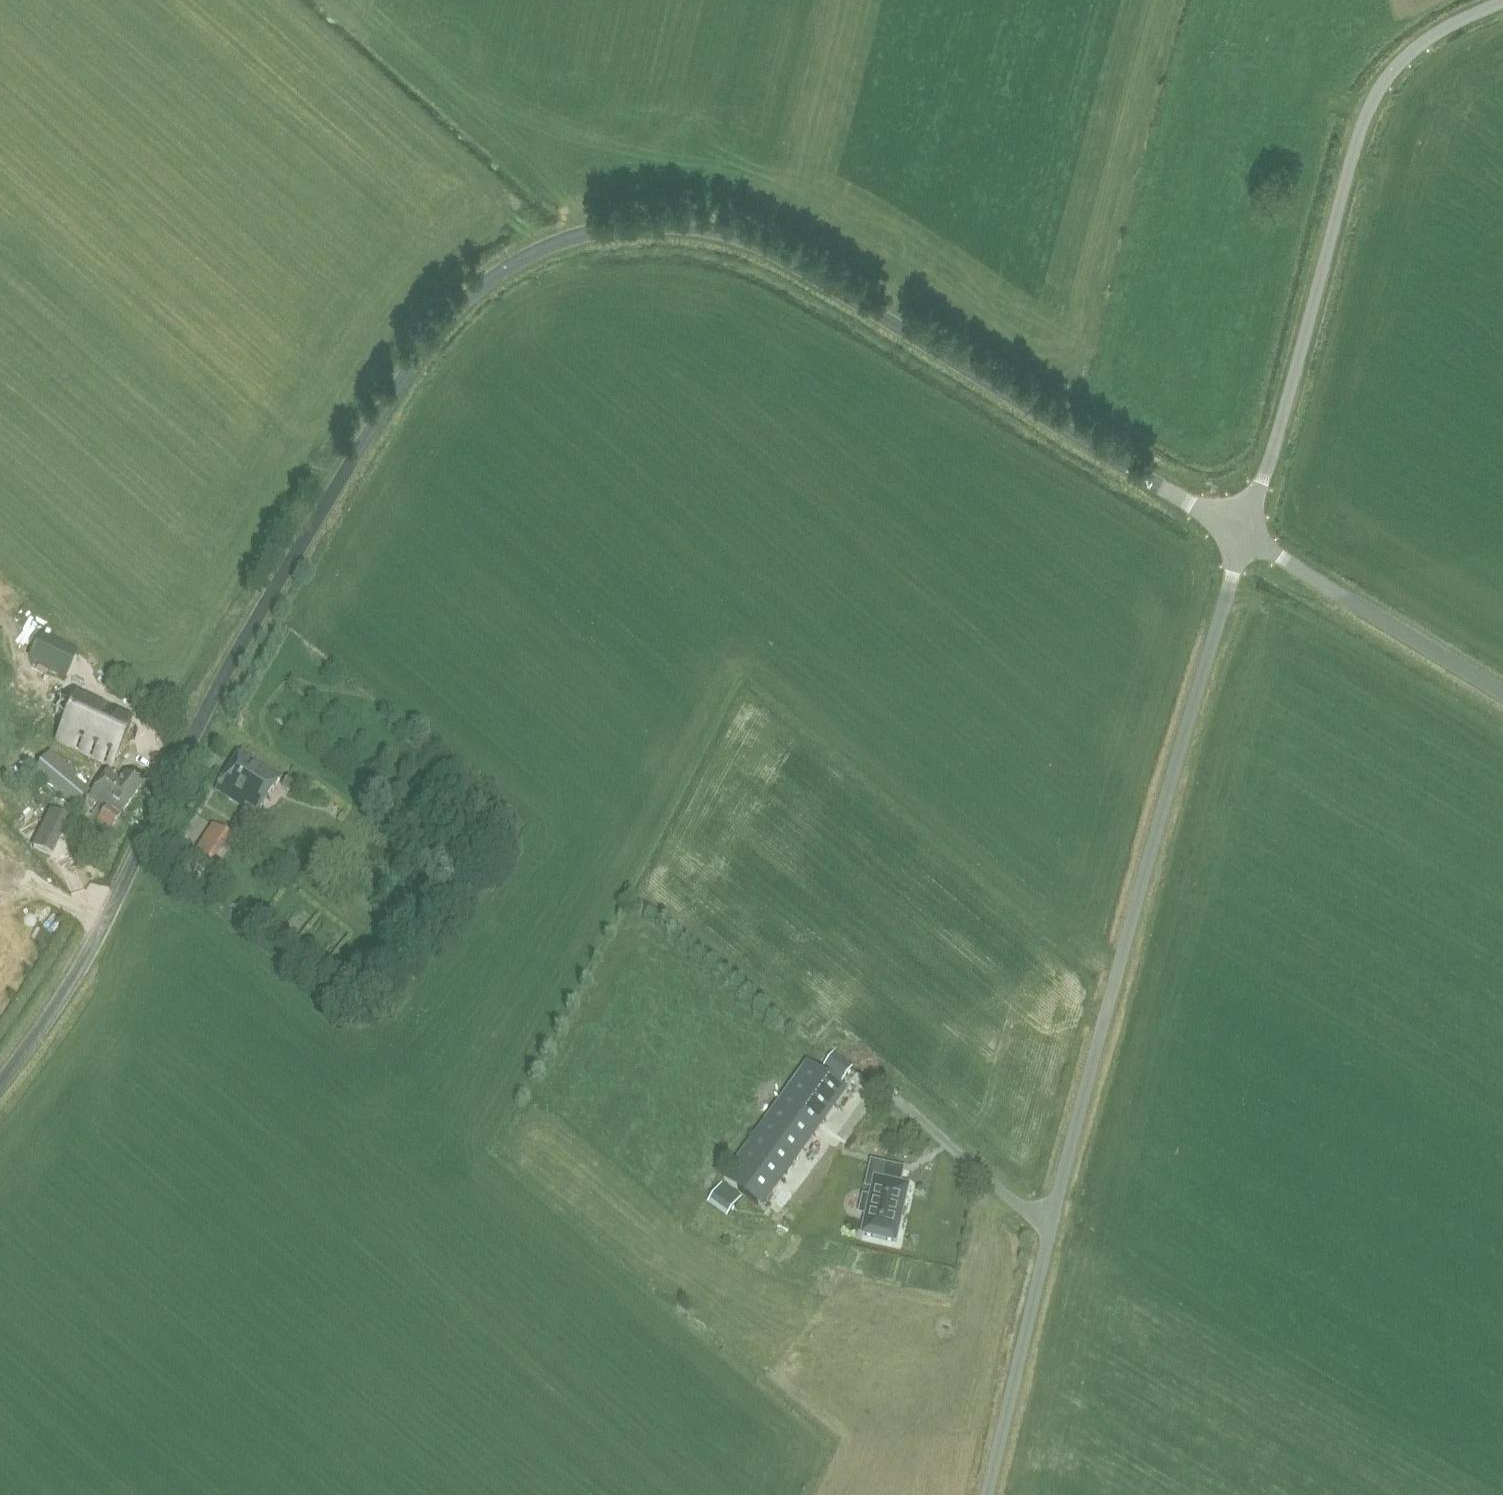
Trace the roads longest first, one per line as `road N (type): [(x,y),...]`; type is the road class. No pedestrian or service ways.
road 1 (unclassified): [(0,1083),(82,963),(245,634),(398,384),(478,284),(555,241),(632,223),(691,225),(748,239),(1246,538)]
road 2 (unclassified): [(986,1494),(1079,1109),(1246,538)]
road 3 (unclassified): [(1246,538),(1356,136),(1401,62),(1502,0)]
road 4 (unclassified): [(1502,692),(1246,538)]

